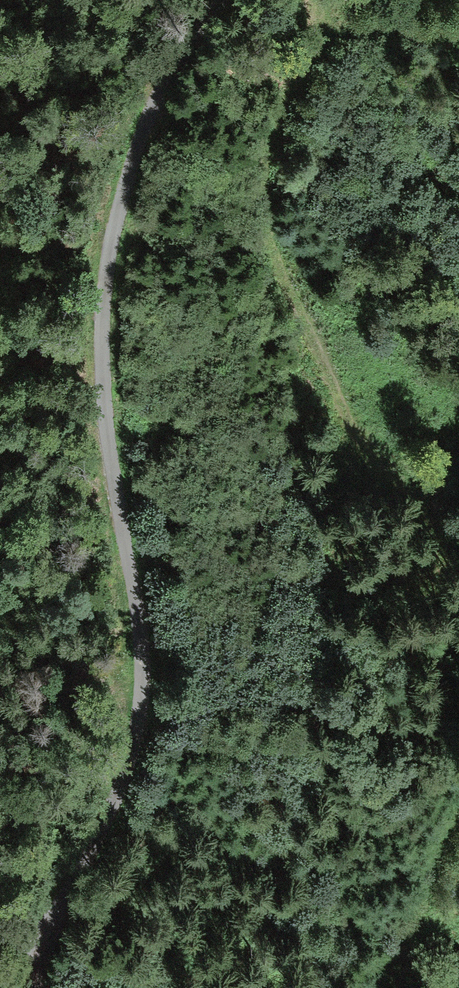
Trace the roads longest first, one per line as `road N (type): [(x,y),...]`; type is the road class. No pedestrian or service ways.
road 1 (track): [(218,0),(136,142),(108,243),(101,355),(147,661),(145,707),(123,785),(43,933)]
road 2 (track): [(458,532),(404,494),(377,461),(278,255),(265,180),(319,32),(319,0)]
road 3 (track): [(387,987),(458,809)]

